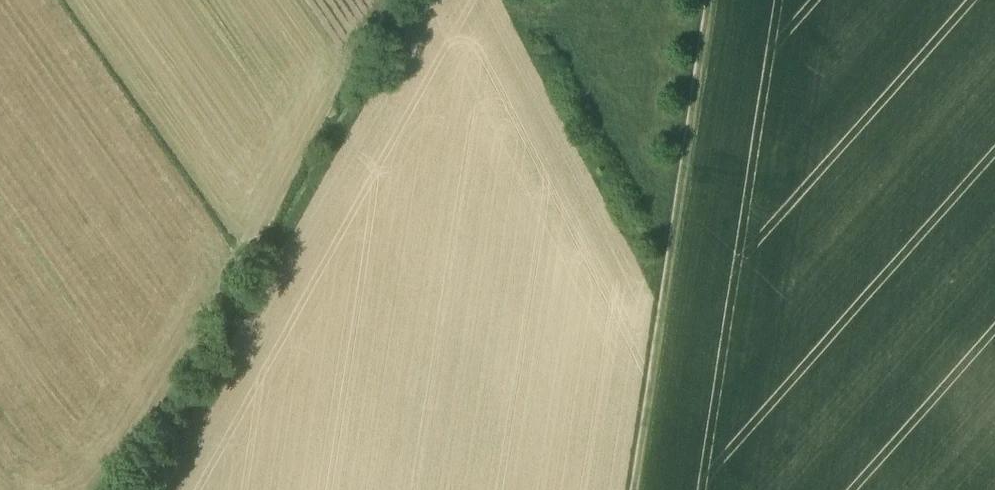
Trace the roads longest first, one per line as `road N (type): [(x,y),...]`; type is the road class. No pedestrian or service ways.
road 1 (track): [(709,0),(632,489)]

